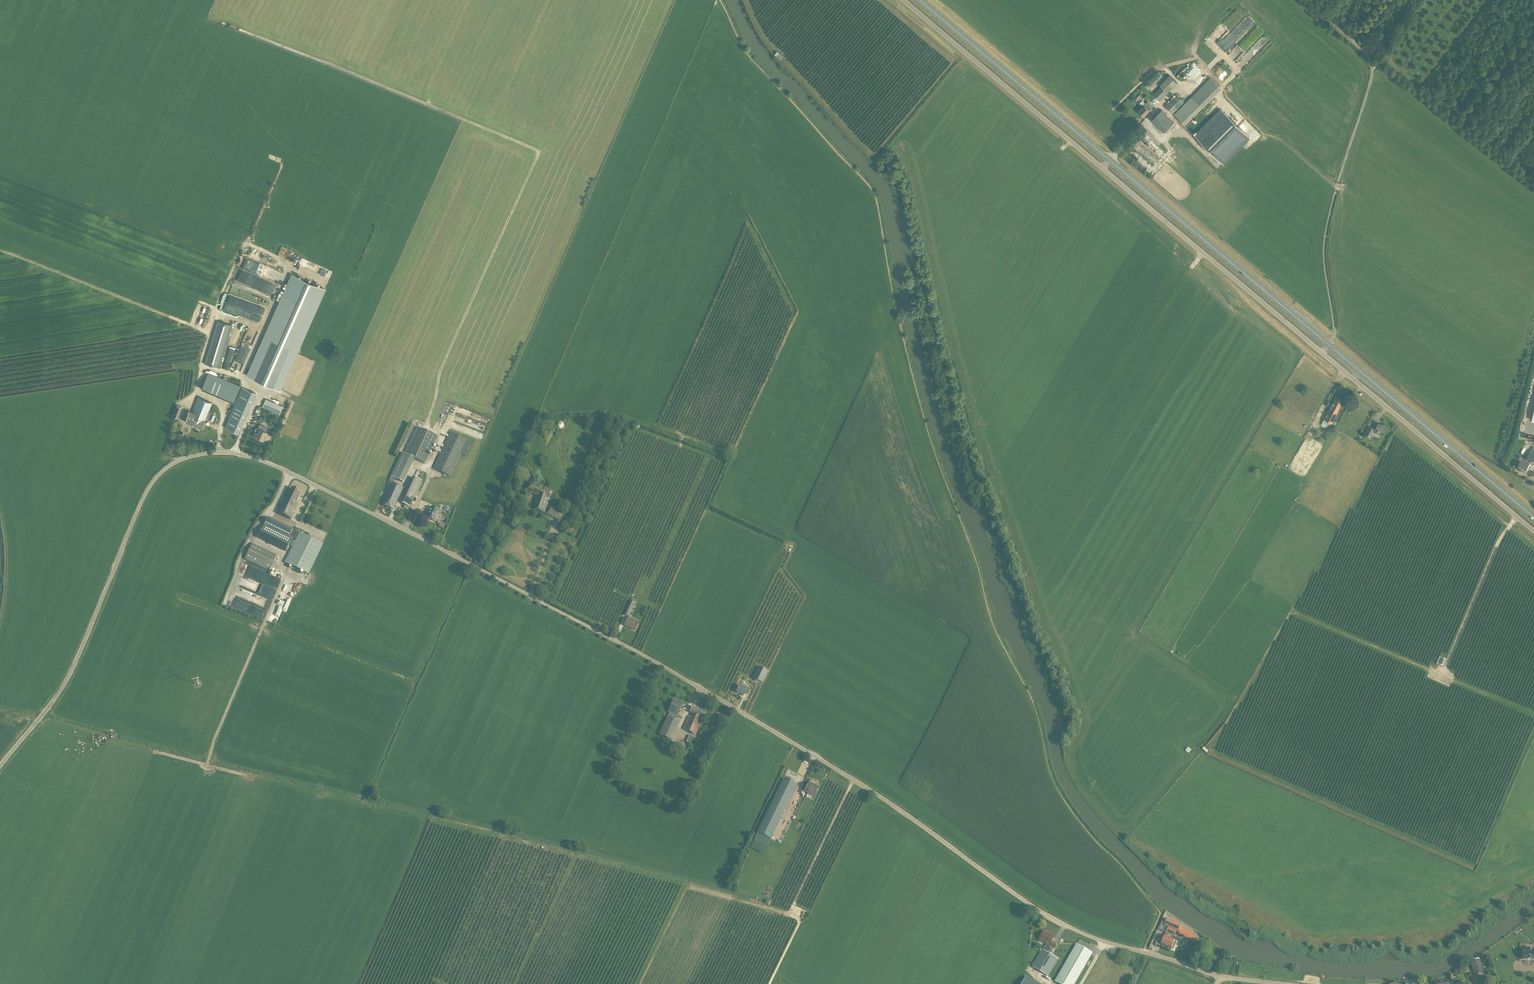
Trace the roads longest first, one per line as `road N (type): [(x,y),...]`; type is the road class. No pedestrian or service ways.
road 1 (unclassified): [(1280,983),(1224,977),(1073,929),(712,695),(390,523),(234,454),(191,457),(154,479),(65,685),(0,766)]
road 2 (unclassified): [(1323,354),(903,0)]
road 3 (primary): [(1329,345),(919,0)]
road 4 (unclassified): [(1329,345),(1324,242),(1373,67),(1303,0)]
road 5 (track): [(577,856),(433,821),(362,983)]
road 6 (unclassified): [(1533,531),(1323,354)]
road 7 (primary): [(1533,518),(1329,345)]
road 8 (track): [(1293,613),(1533,714)]
road 9 (track): [(854,780),(790,914),(801,919),(769,983)]
road 10 (track): [(207,766),(284,580)]
road 11 (track): [(1382,60),(1533,186)]
road 12 (track): [(1517,518),(1500,538),(1442,676)]
road 13 (track): [(1113,109),(1160,66),(1183,87),(1159,107)]

